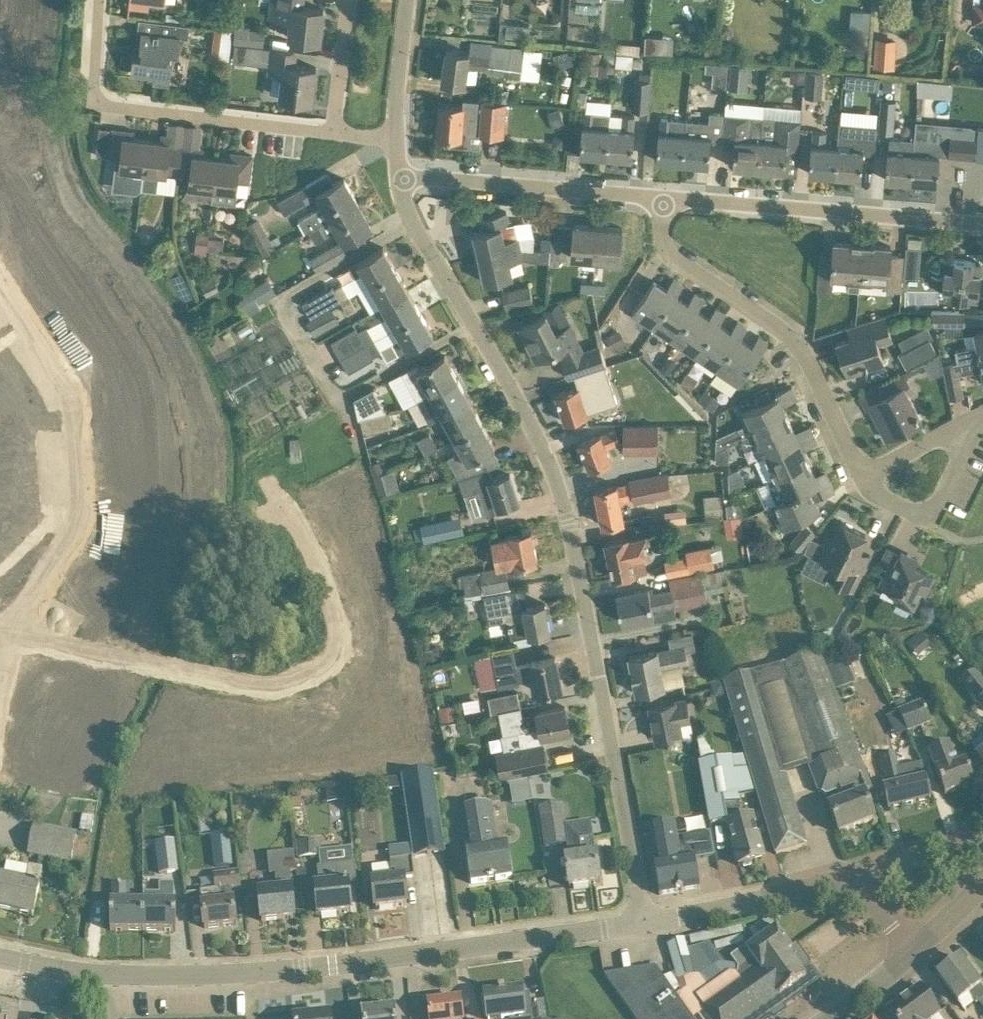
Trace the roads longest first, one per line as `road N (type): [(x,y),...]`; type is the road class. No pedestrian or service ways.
road 1 (residential): [(644,922),(558,483),(404,206),(399,174)]
road 2 (residential): [(644,922),(332,967),(161,979),(0,957)]
road 3 (residential): [(315,530),(343,627),(330,657),(284,684),(112,669),(8,638)]
road 4 (residential): [(8,638),(70,521),(76,452),(63,397),(0,300)]
road 5 (residential): [(862,475),(797,342),(662,236),(666,198)]
road 6 (residential): [(334,130),(94,101),(100,0)]
road 7 (residential): [(666,198),(982,223)]
road 8 (residential): [(666,198),(399,174)]
road 9 (residential): [(840,879),(644,922)]
road 10 (residential): [(975,418),(945,491),(926,513),(880,496),(862,475)]
road 11 (residential): [(840,879),(975,838)]
road 12 (residential): [(396,140),(408,0)]
road 13 (residential): [(334,130),(350,0)]
road 14 (residential): [(975,418),(862,475)]

